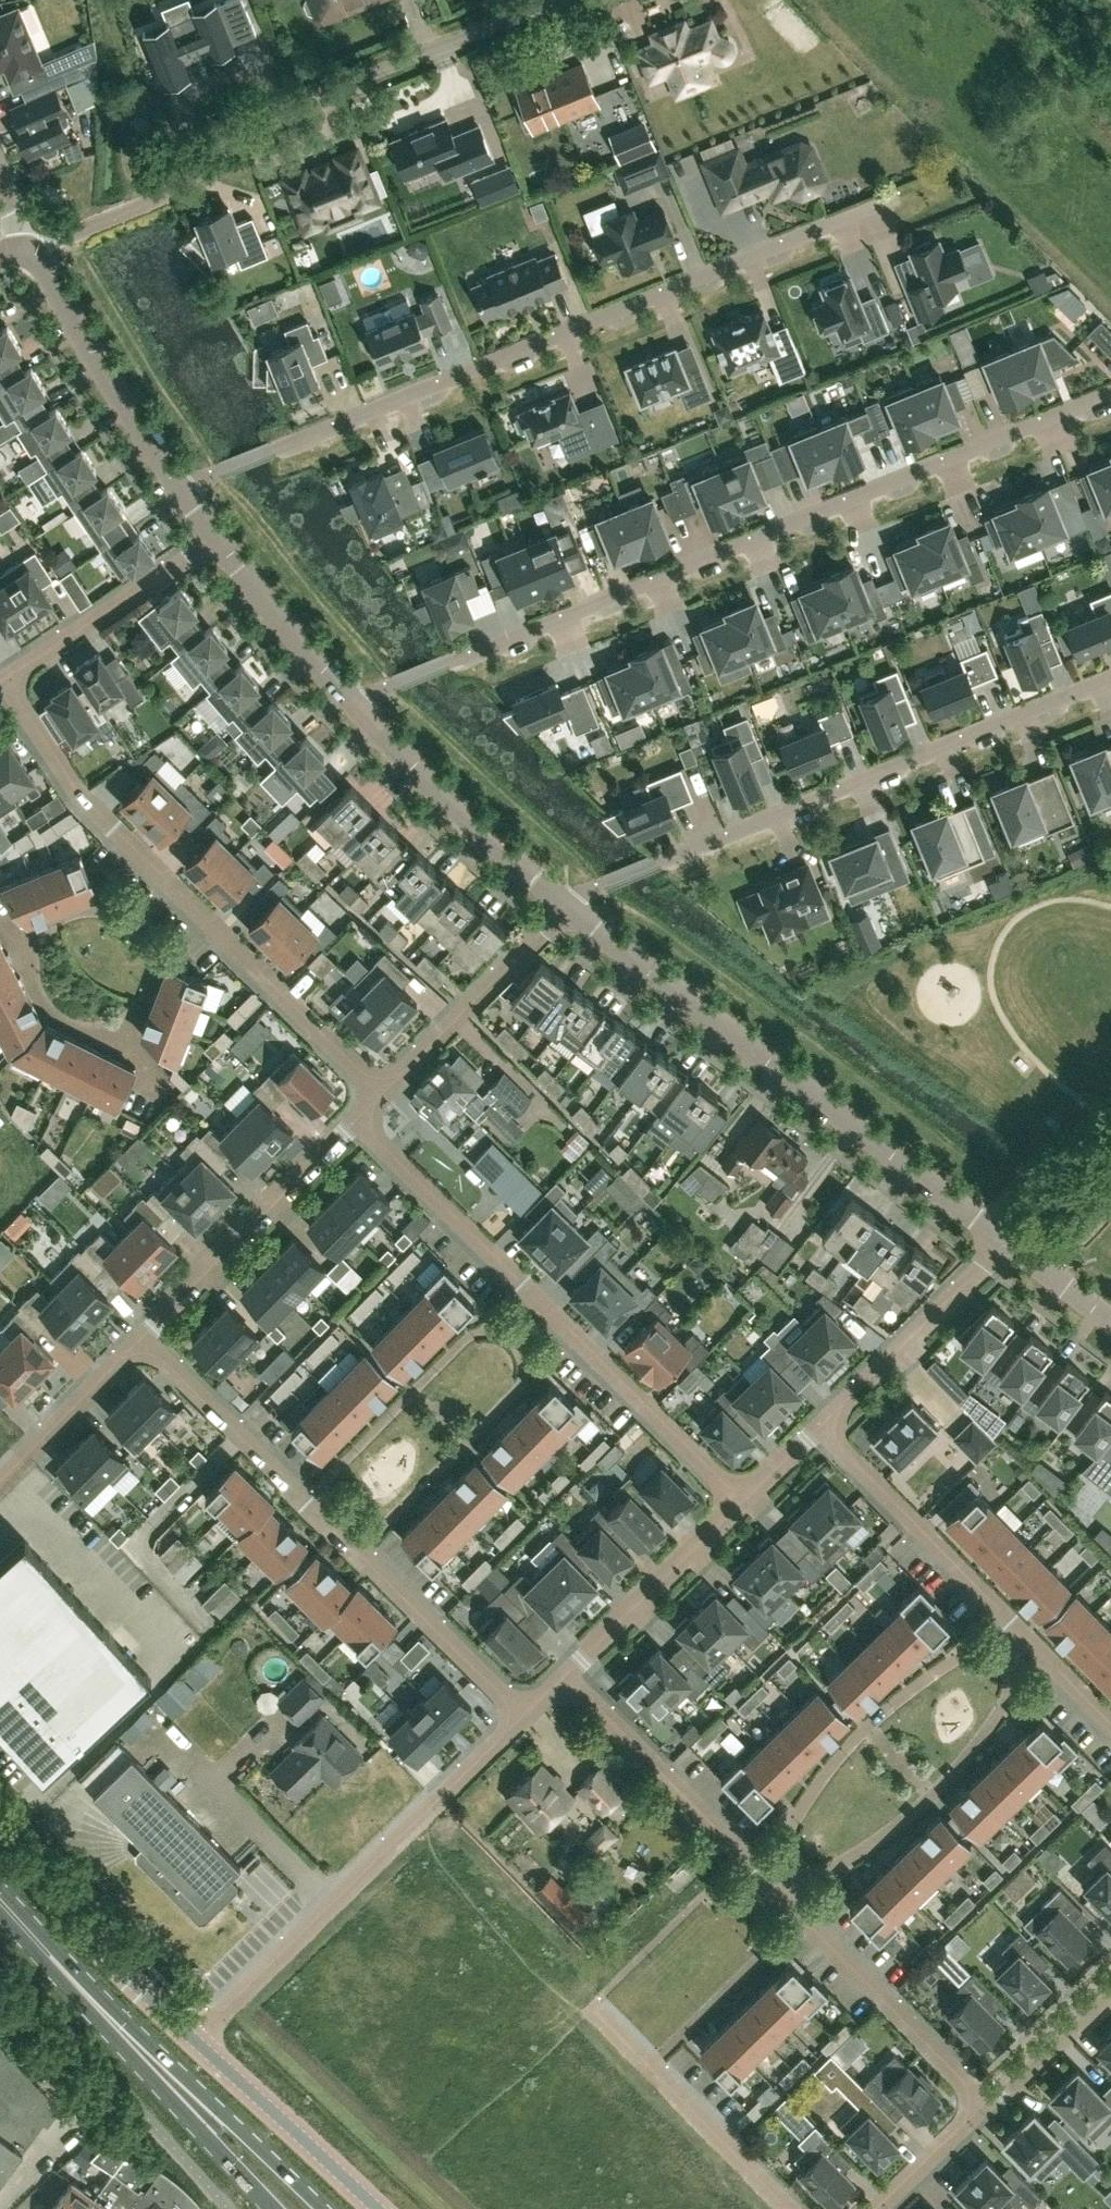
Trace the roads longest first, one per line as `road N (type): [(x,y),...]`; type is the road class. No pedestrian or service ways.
road 1 (residential): [(1110,394),(460,665),(378,726)]
road 2 (residential): [(197,507),(294,446),(901,202)]
road 3 (residential): [(991,2104),(572,1675)]
road 4 (residential): [(27,255),(175,193),(213,144),(259,112),(551,0)]
road 5 (residential): [(386,1090),(95,812),(7,678)]
road 6 (residential): [(357,1121),(745,1505)]
road 7 (residential): [(146,1337),(529,1718)]
road 8 (residential): [(1110,681),(665,863),(619,892)]
road 9 (residential): [(1009,1239),(586,920)]
road 10 (residential): [(197,2043),(529,1718)]
road 11 (residential): [(1110,1721),(825,1427)]
road 12 (primary): [(323,2208),(163,2054),(74,1986)]
road 13 (residential): [(197,507),(27,255)]
road 14 (residential): [(146,1337),(357,1121)]
road 15 (primary): [(74,1986),(270,2208)]
road 16 (unclassified): [(197,2043),(0,1828)]
road 17 (residential): [(594,2008),(785,2208)]
road 18 (residential): [(825,1427),(1009,1239)]
road 19 (residential): [(386,1090),(565,902)]
road 20 (residential): [(565,902),(378,726)]
road 21 (residential): [(7,678),(216,535)]
road 22 (residential): [(378,726),(216,535)]
road 23 (residential): [(572,1675),(745,1505)]
road 24 (unclassified): [(372,2208),(197,2043)]
road 25 (residential): [(0,1482),(146,1337)]
road 26 (residential): [(991,2104),(1110,1987)]
road 27 (residential): [(883,2208),(991,2104)]

